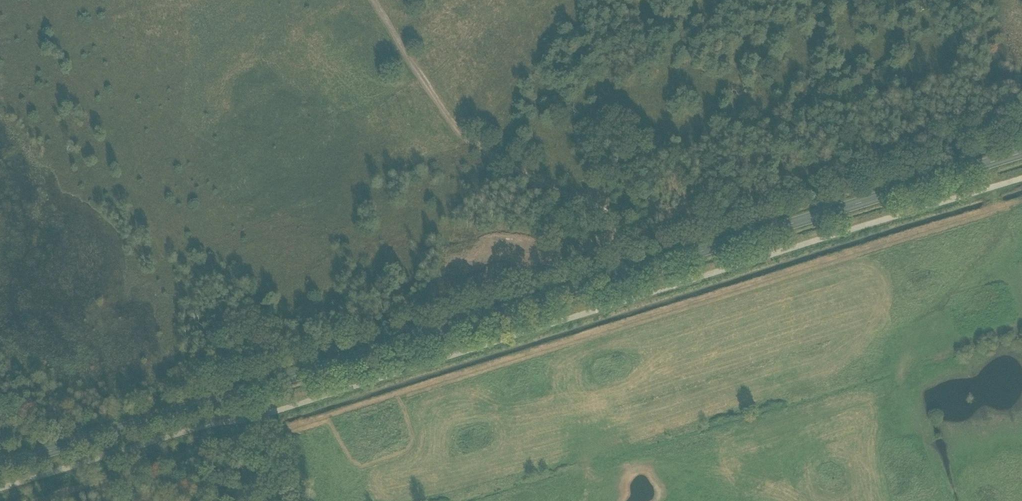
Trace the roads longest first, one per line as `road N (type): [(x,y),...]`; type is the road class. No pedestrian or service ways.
road 1 (secondary): [(0,466),(1021,154)]
road 2 (track): [(627,274),(609,213),(512,168),(474,141)]
road 3 (track): [(374,0),(474,141)]

